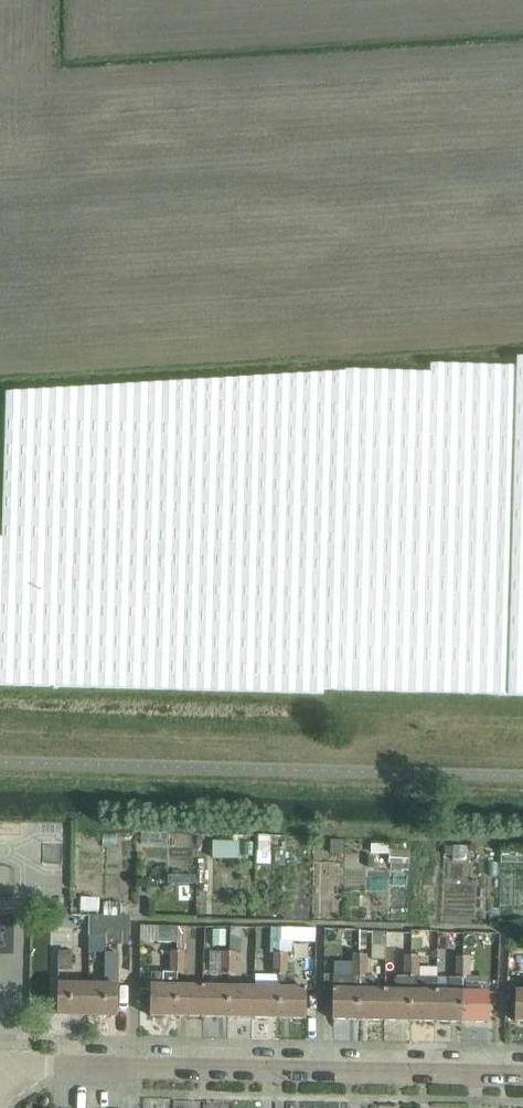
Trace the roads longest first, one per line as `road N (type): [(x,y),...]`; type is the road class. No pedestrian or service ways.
road 1 (residential): [(0,1077),(14,1066),(522,1076)]

